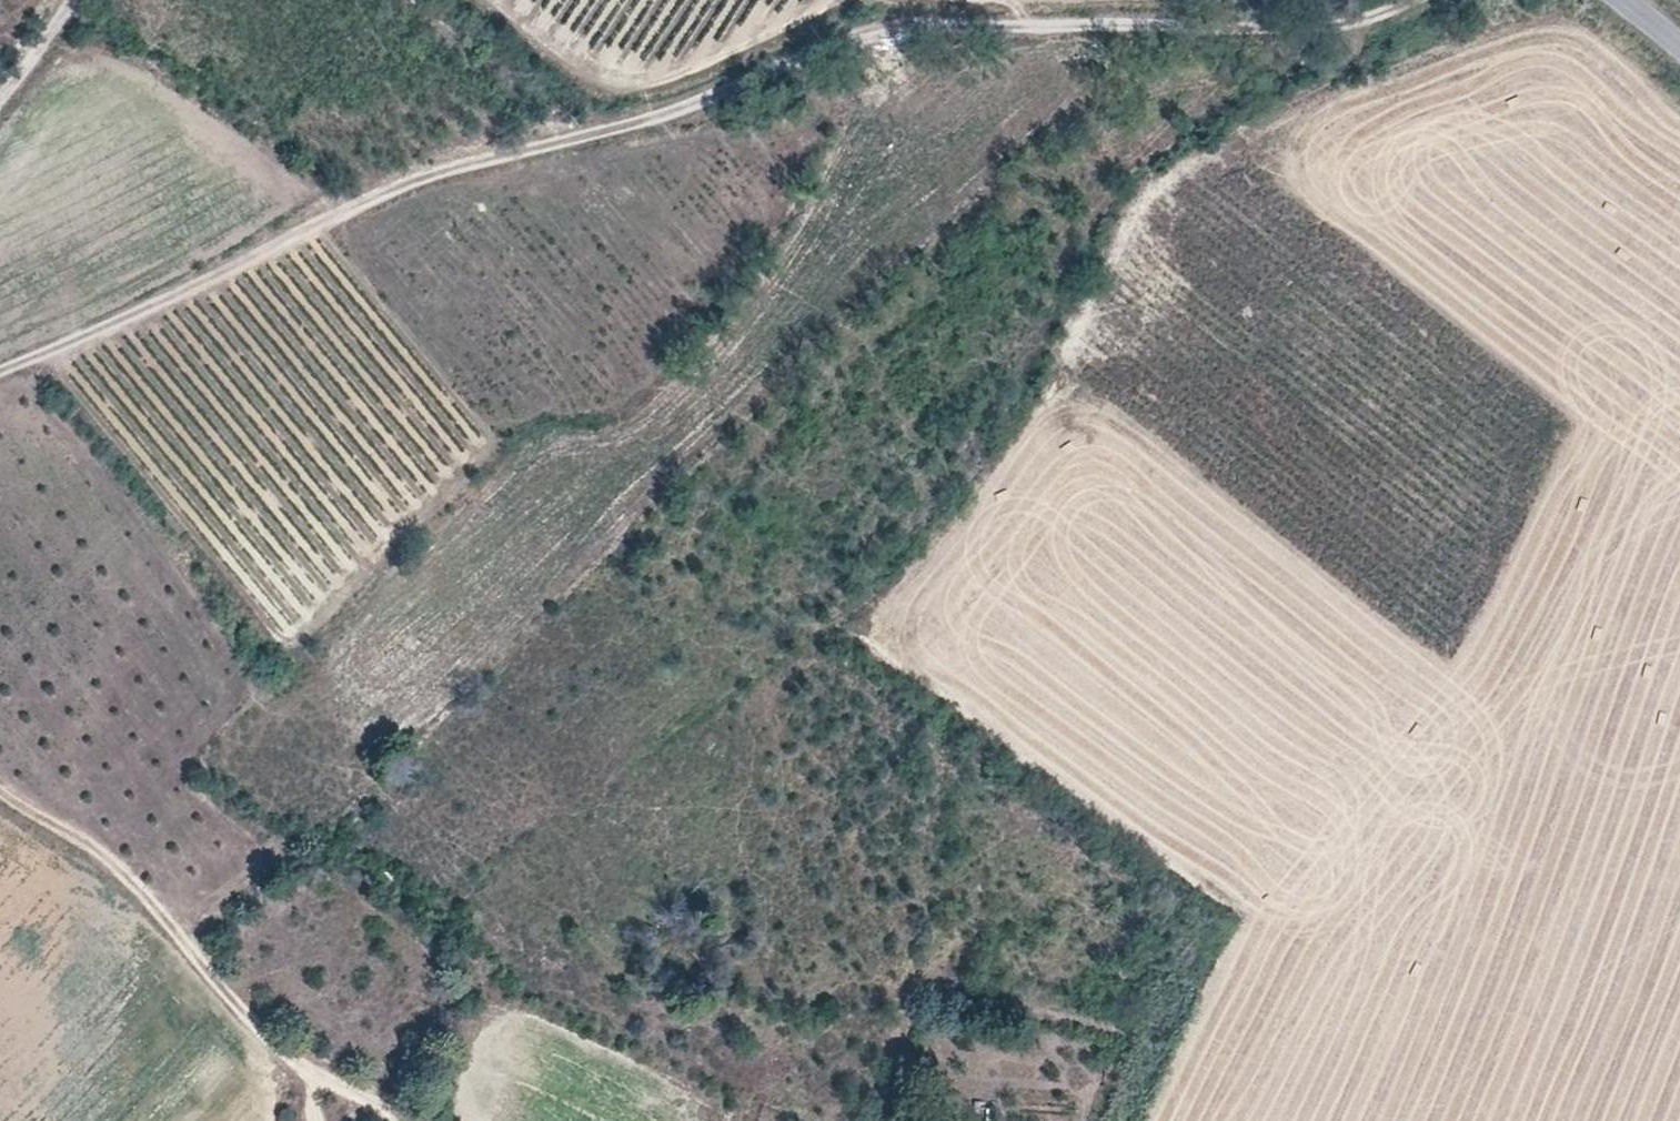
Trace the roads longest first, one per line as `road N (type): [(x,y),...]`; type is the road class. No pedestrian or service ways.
road 1 (track): [(1405,0),(1314,17),(867,29),(373,197),(0,372)]
road 2 (track): [(402,1120),(321,1079),(131,888),(0,790)]

